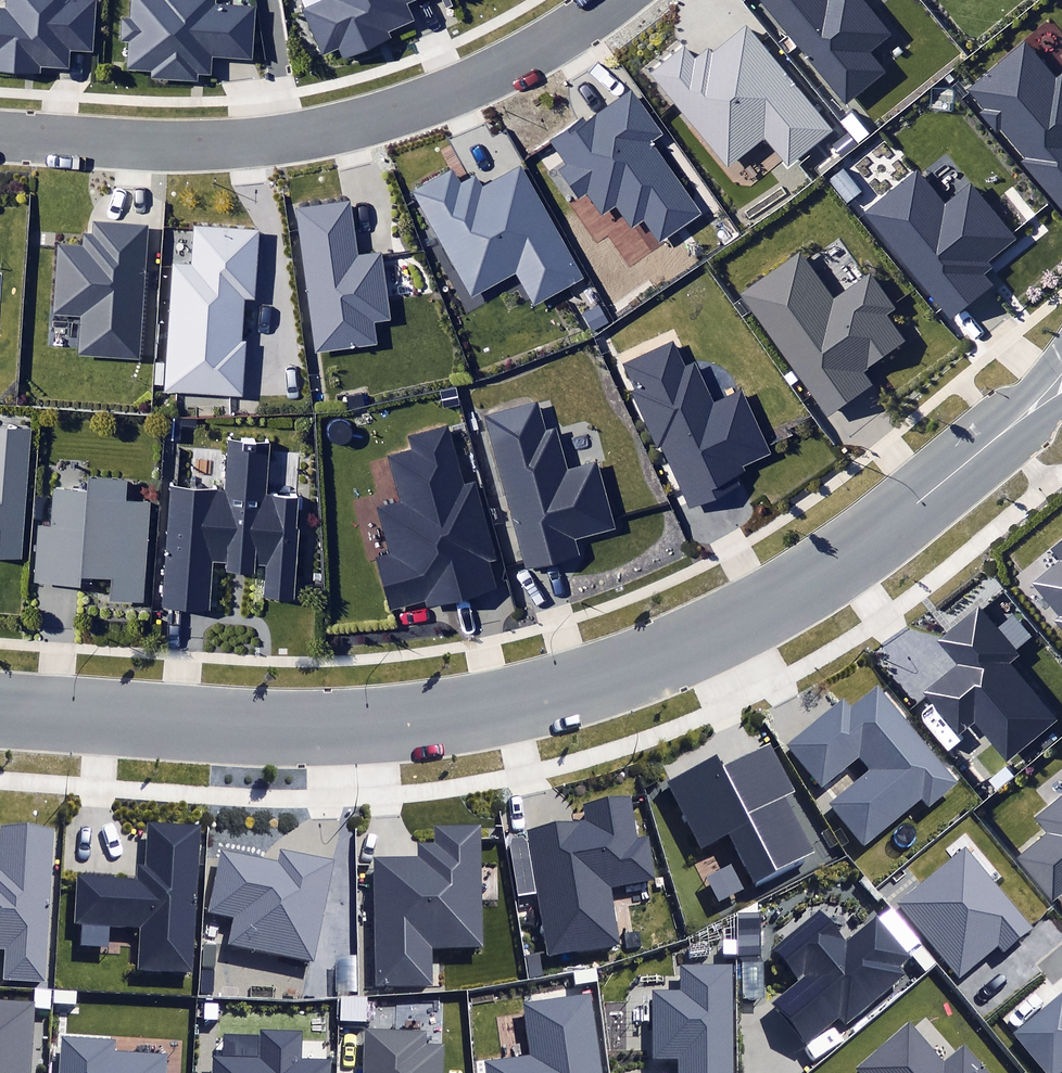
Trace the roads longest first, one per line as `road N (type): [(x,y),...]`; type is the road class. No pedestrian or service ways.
road 1 (residential): [(1061,387),(774,606),(585,686),(360,730),(0,711)]
road 2 (residential): [(0,135),(170,145),(297,137),(426,103),(502,70),(611,0)]

